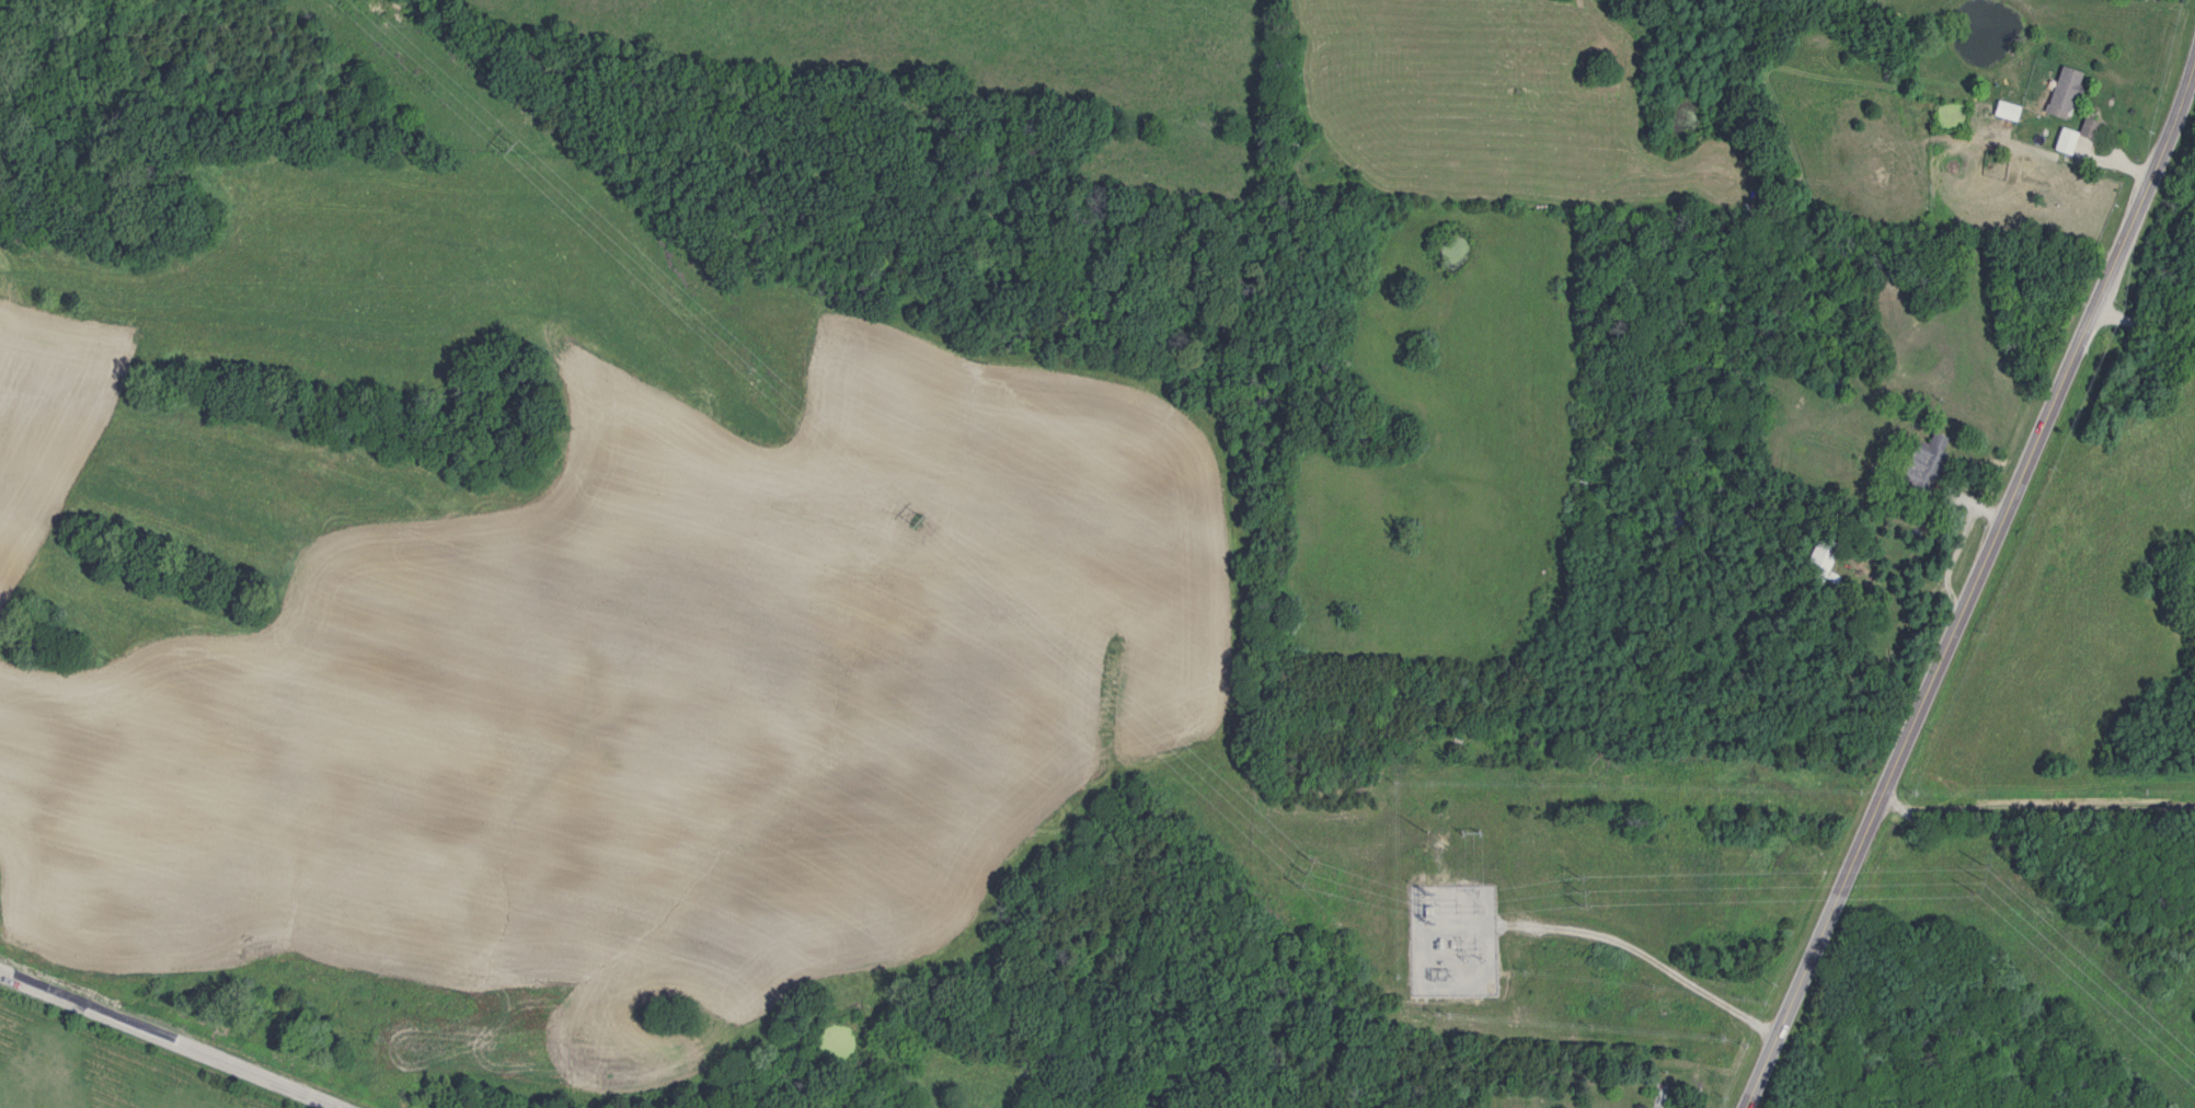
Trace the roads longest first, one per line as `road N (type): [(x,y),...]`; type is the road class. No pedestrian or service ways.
road 1 (tertiary): [(1743,1107),(2176,129),(2194,69)]
road 2 (residential): [(336,1107),(0,975)]

